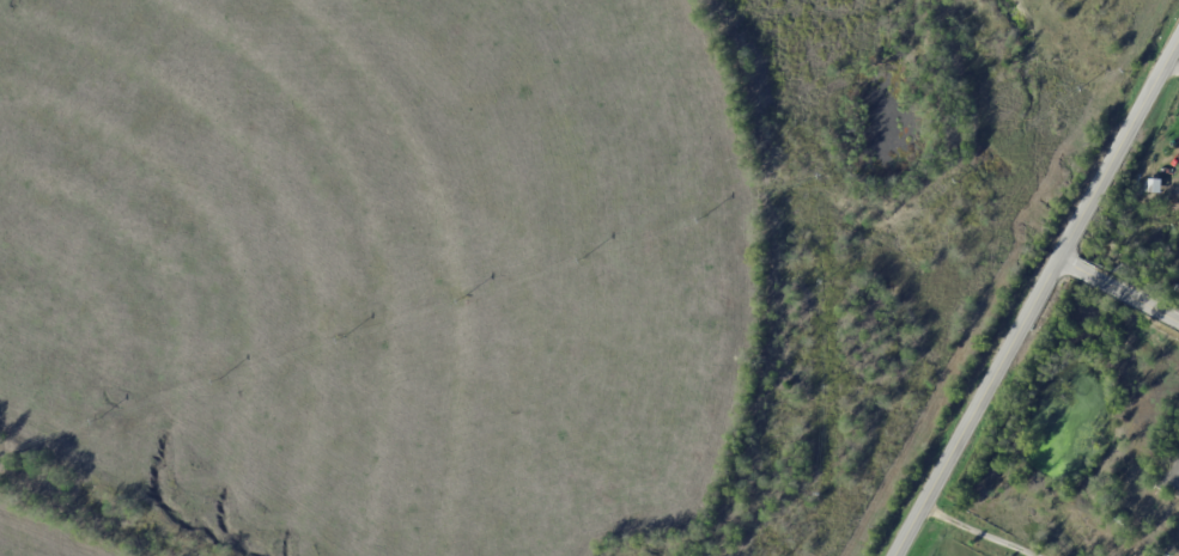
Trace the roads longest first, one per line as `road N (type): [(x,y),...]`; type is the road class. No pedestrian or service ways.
road 1 (residential): [(1178,38),(895,555)]
road 2 (residential): [(1178,326),(1057,261)]

